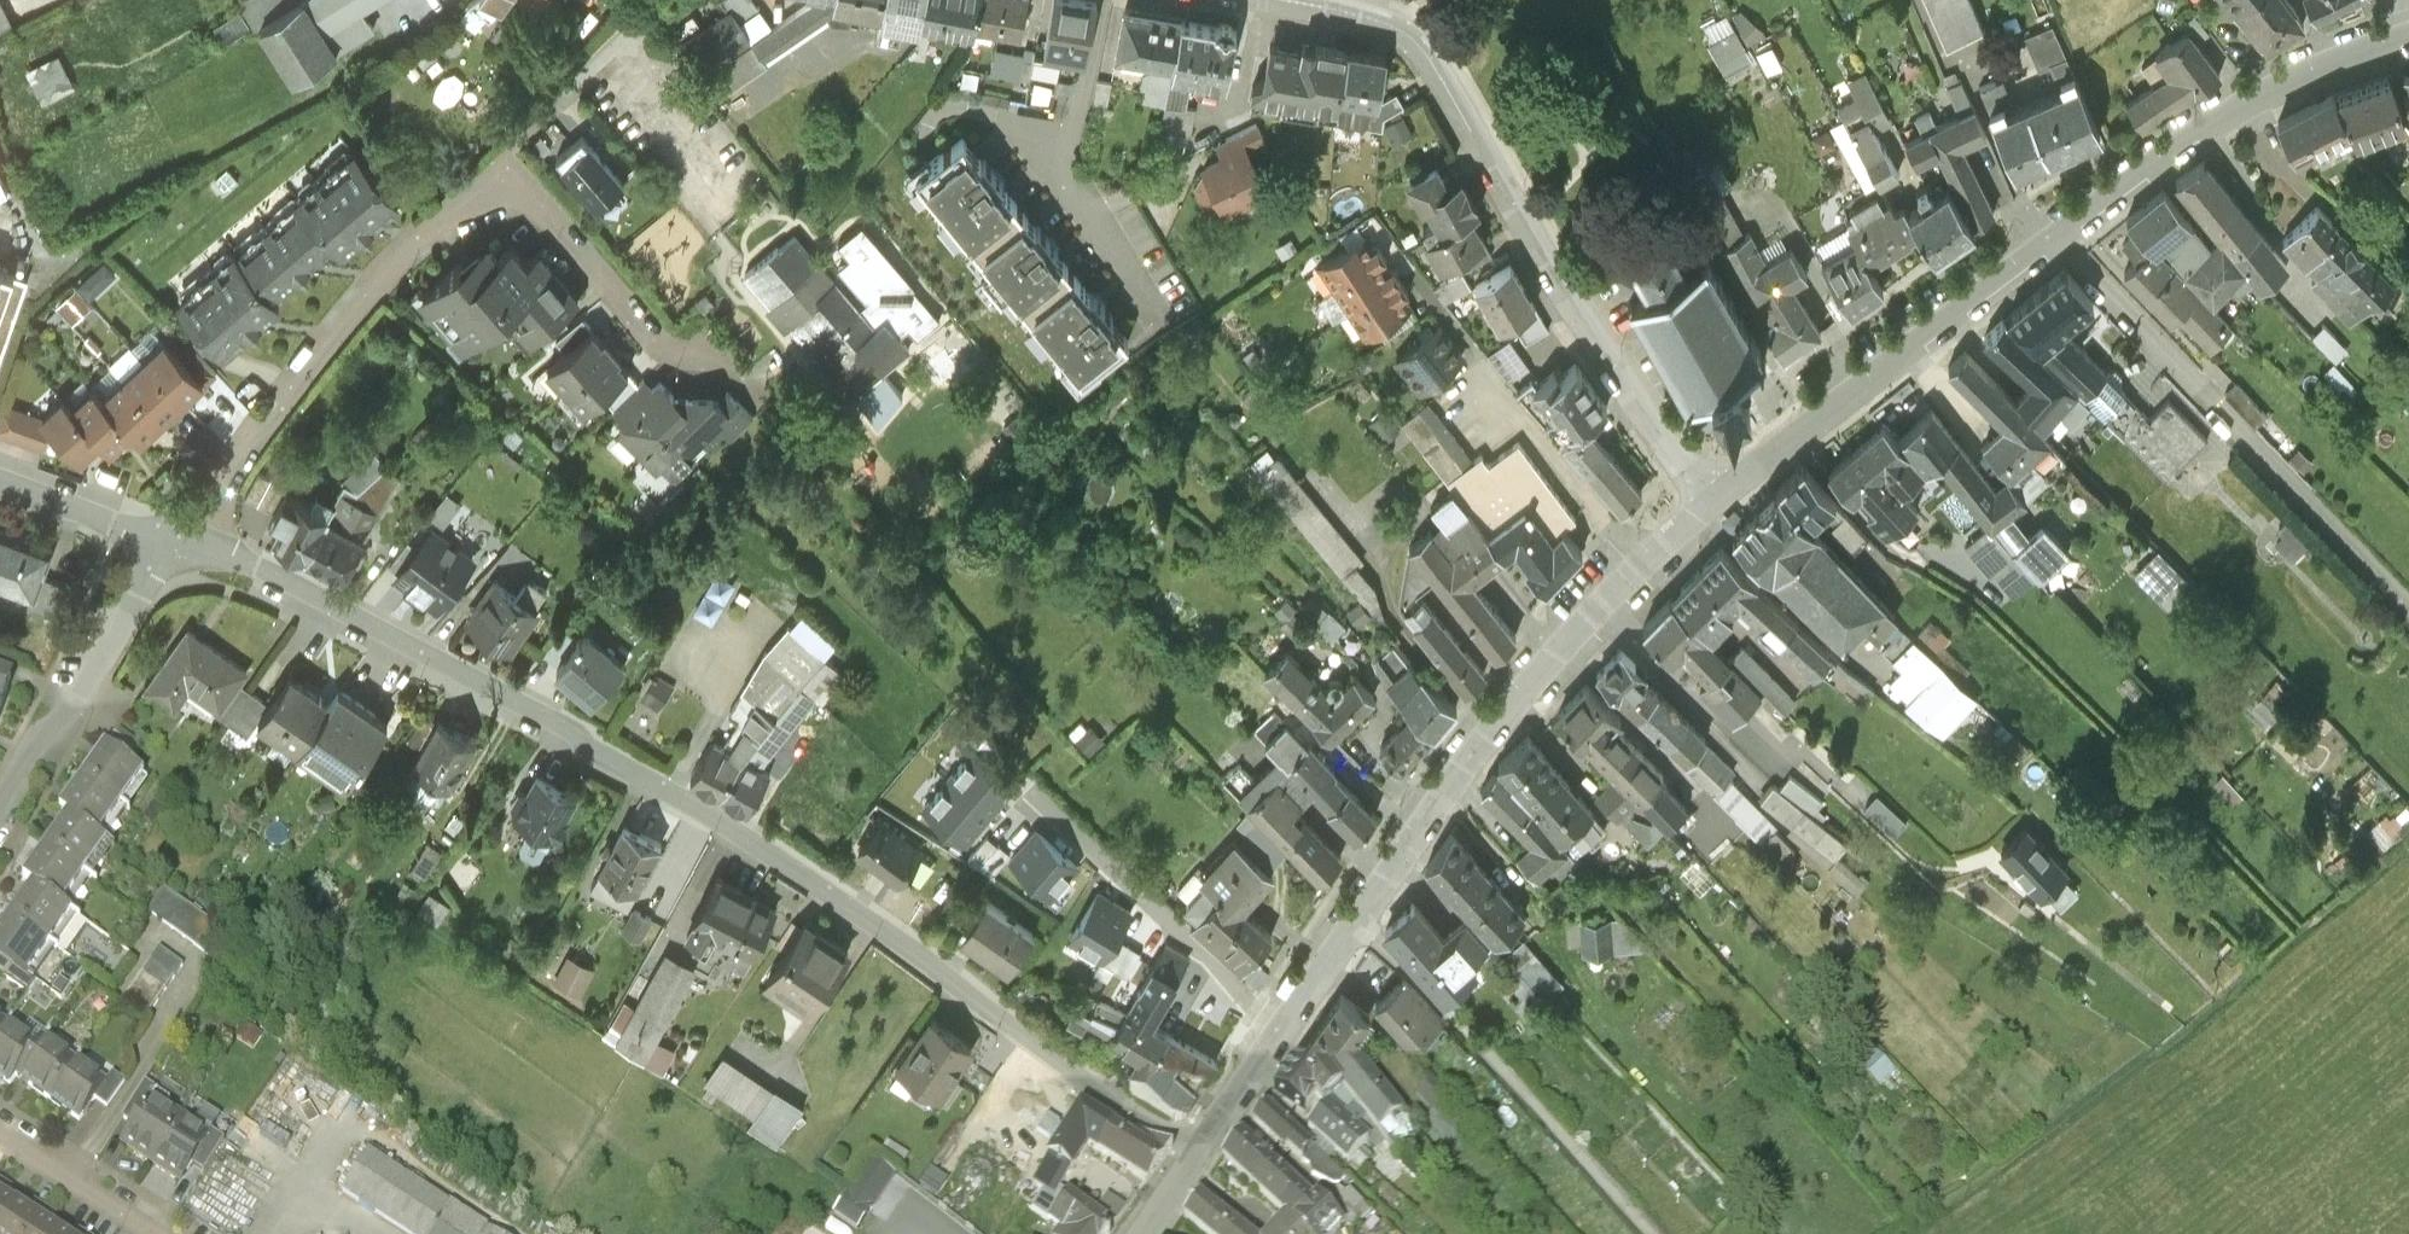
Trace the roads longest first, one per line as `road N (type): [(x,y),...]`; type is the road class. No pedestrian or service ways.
road 1 (residential): [(1199,1146),(1136,1118),(921,959),(572,734),(256,570),(180,548)]
road 2 (residential): [(2408,36),(2320,69),(2179,143),(1712,500)]
road 3 (residential): [(1284,0),(1394,27),(1428,53),(1571,289),(1712,500)]
road 4 (residential): [(1362,913),(1483,740),(1553,655),(1712,500)]
road 5 (track): [(2057,234),(2408,603)]
road 6 (residential): [(500,163),(344,321),(180,548)]
road 7 (residential): [(1362,913),(1654,1233)]
road 8 (residential): [(180,548),(0,838)]
road 9 (residential): [(500,163),(665,345),(704,356)]
road 10 (residential): [(1199,1146),(1362,913)]
road 11 (residential): [(180,548),(0,483)]
road 12 (residential): [(0,1142),(150,1233)]

